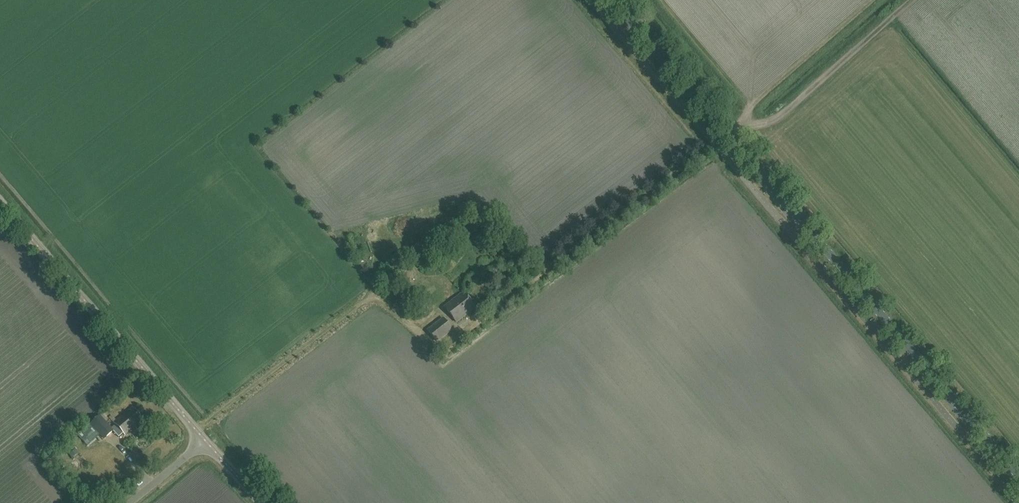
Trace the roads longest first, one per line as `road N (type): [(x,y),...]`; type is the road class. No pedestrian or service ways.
road 1 (tertiary): [(1018,475),(614,0)]
road 2 (unclassified): [(203,442),(0,202)]

